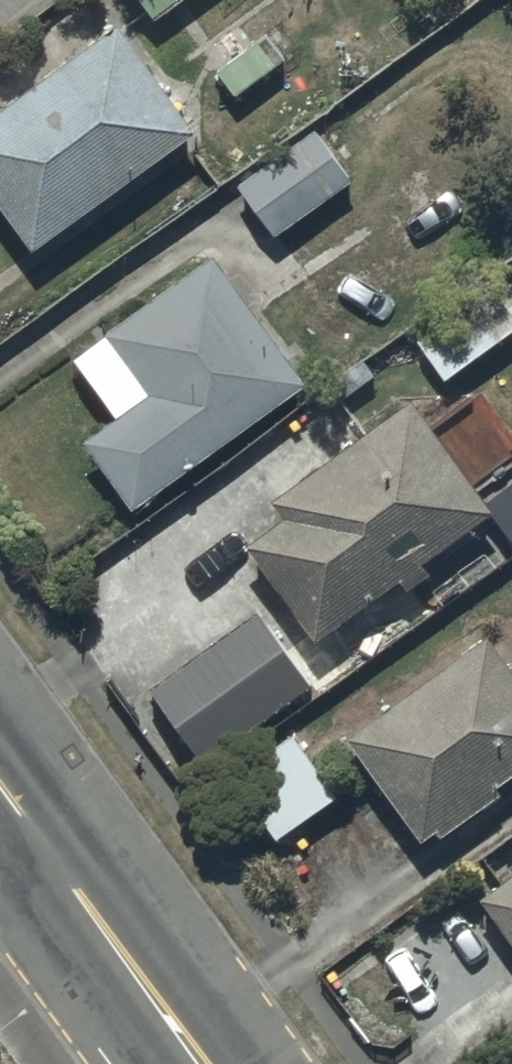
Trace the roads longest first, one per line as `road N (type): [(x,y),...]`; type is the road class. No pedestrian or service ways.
road 1 (tertiary): [(0,786),(204,1063)]

